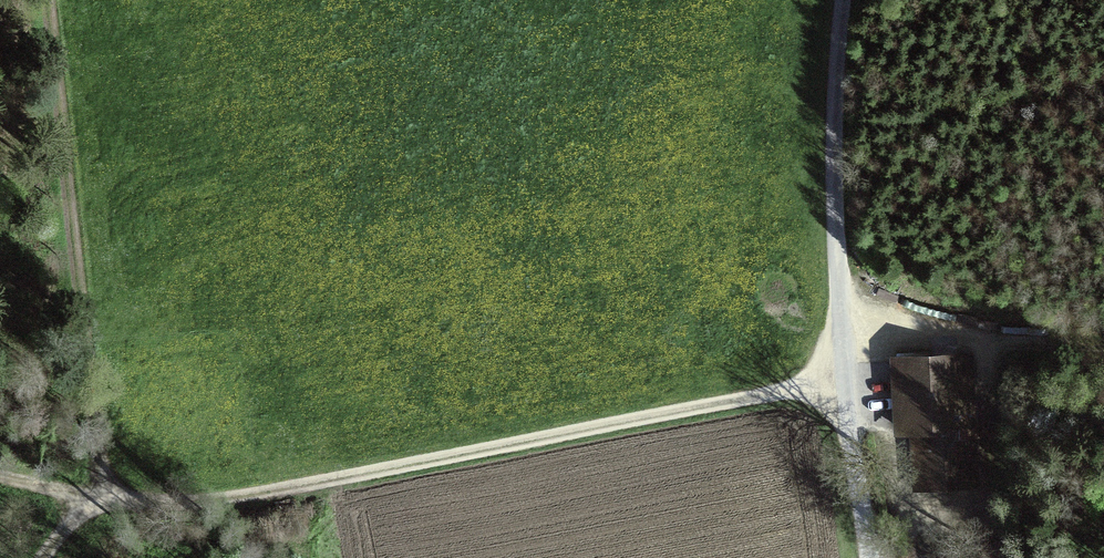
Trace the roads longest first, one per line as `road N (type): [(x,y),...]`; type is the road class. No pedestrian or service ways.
road 1 (track): [(0,478),(91,497),(291,493),(840,378)]
road 2 (track): [(37,0),(91,497),(51,557)]
road 3 (unclassified): [(843,0),(834,89),(840,378)]
road 4 (track): [(869,557),(840,378)]
road 5 (track): [(989,333),(841,338)]

